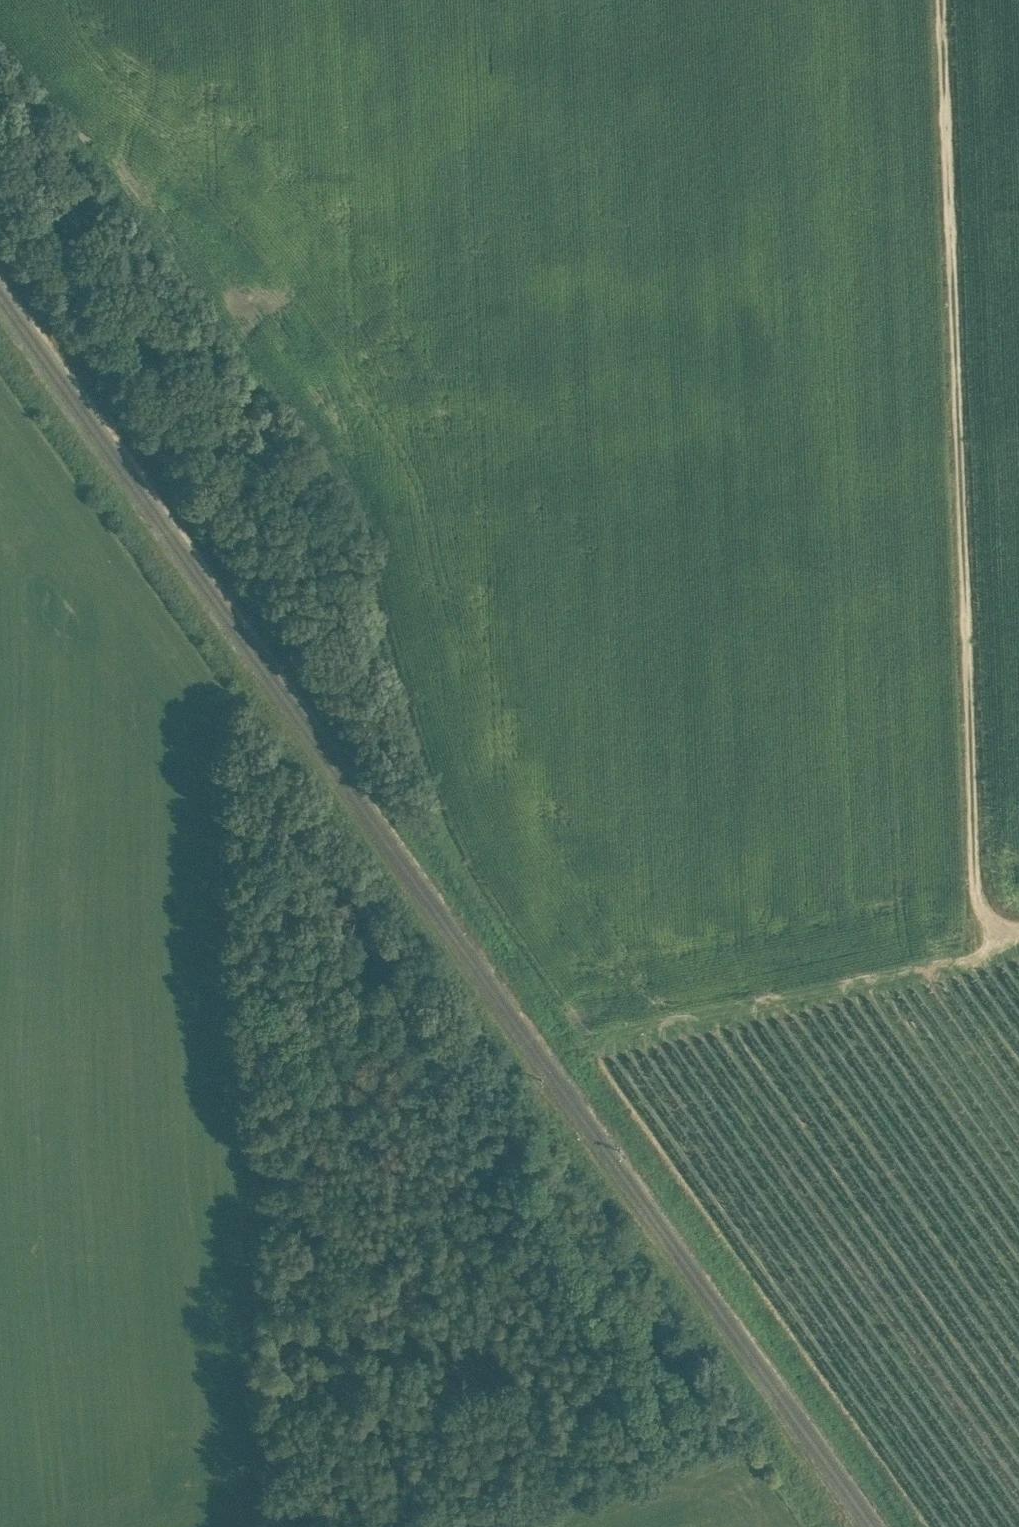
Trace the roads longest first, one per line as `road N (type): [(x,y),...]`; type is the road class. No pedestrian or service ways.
road 1 (track): [(980,937),(938,0)]

